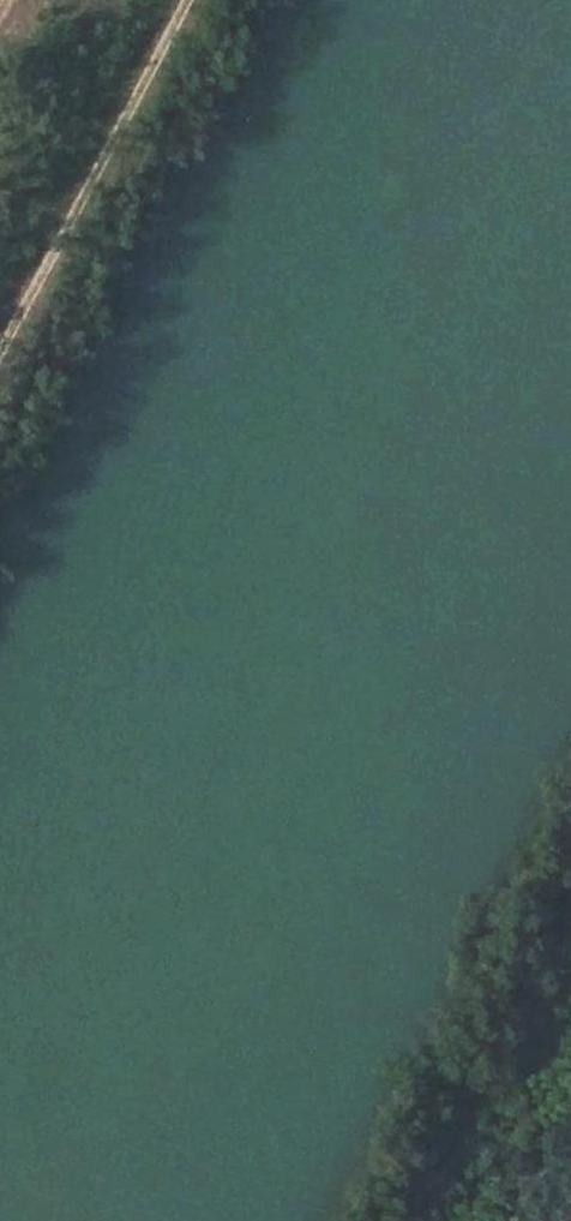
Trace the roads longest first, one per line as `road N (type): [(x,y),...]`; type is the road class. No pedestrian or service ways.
road 1 (track): [(0,362),(195,0)]
road 2 (track): [(419,1220),(570,910)]

